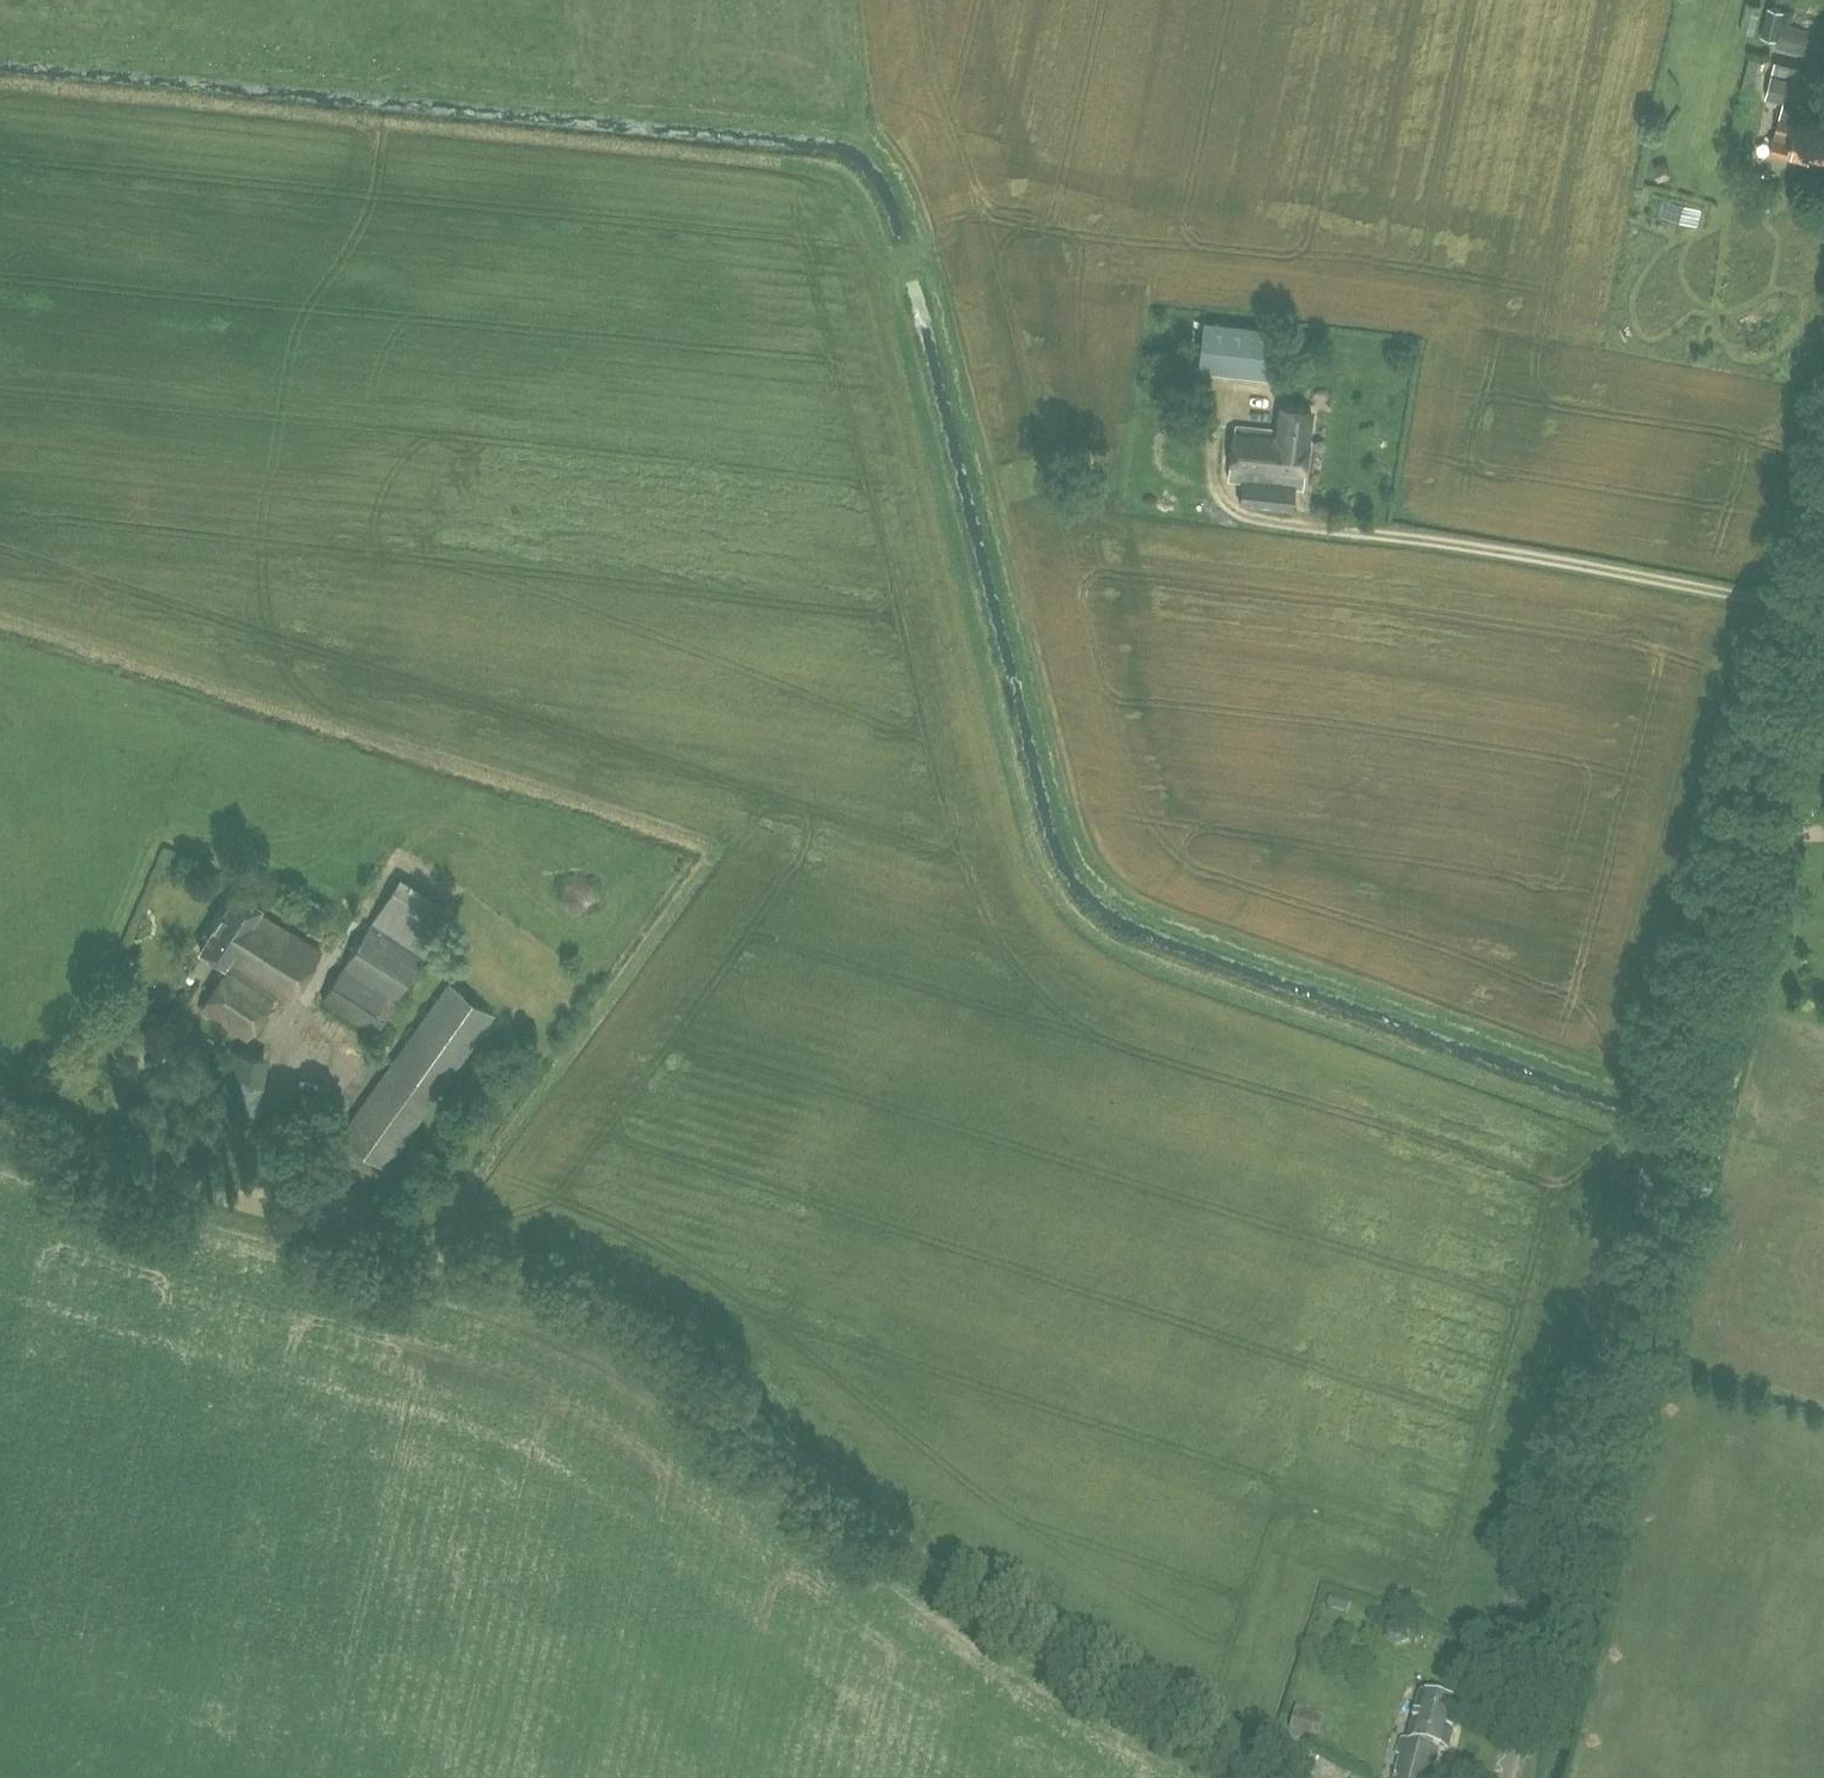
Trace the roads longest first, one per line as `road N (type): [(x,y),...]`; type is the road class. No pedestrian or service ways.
road 1 (unclassified): [(1269,1777),(1010,1636),(617,1330),(521,1287),(0,1128)]
road 2 (tertiary): [(1508,1777),(1823,516)]

